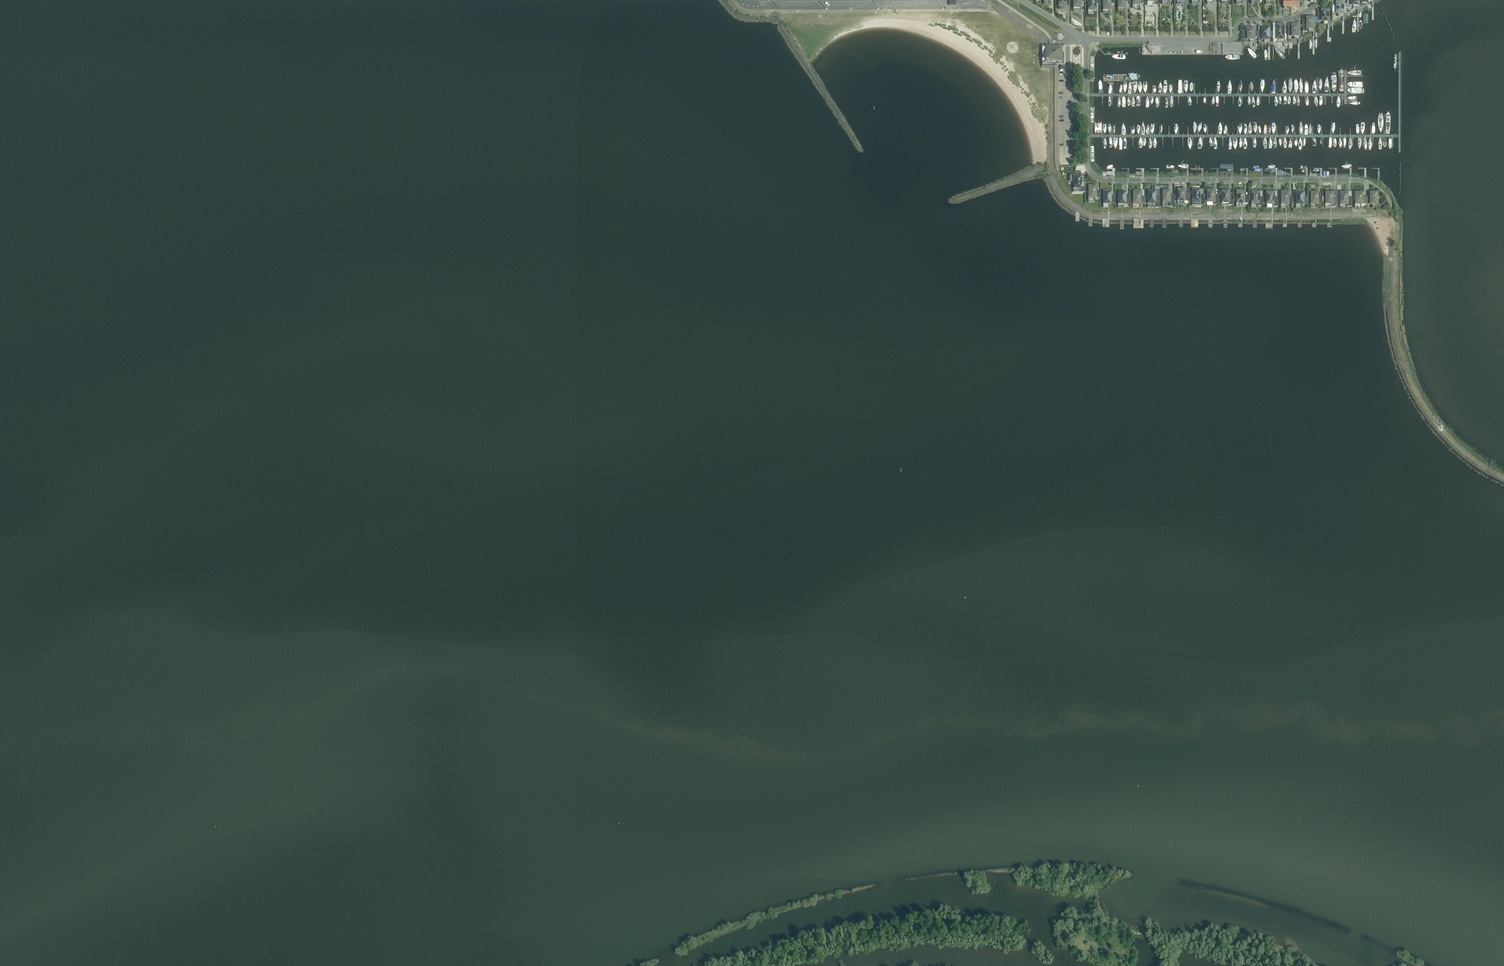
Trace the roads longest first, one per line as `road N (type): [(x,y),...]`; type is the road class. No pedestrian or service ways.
road 1 (residential): [(1086,39),(1086,163),(1096,178),(1354,180),(1379,190)]
road 2 (residential): [(1086,39),(1231,39),(1241,20),(1288,20),(1324,0)]

